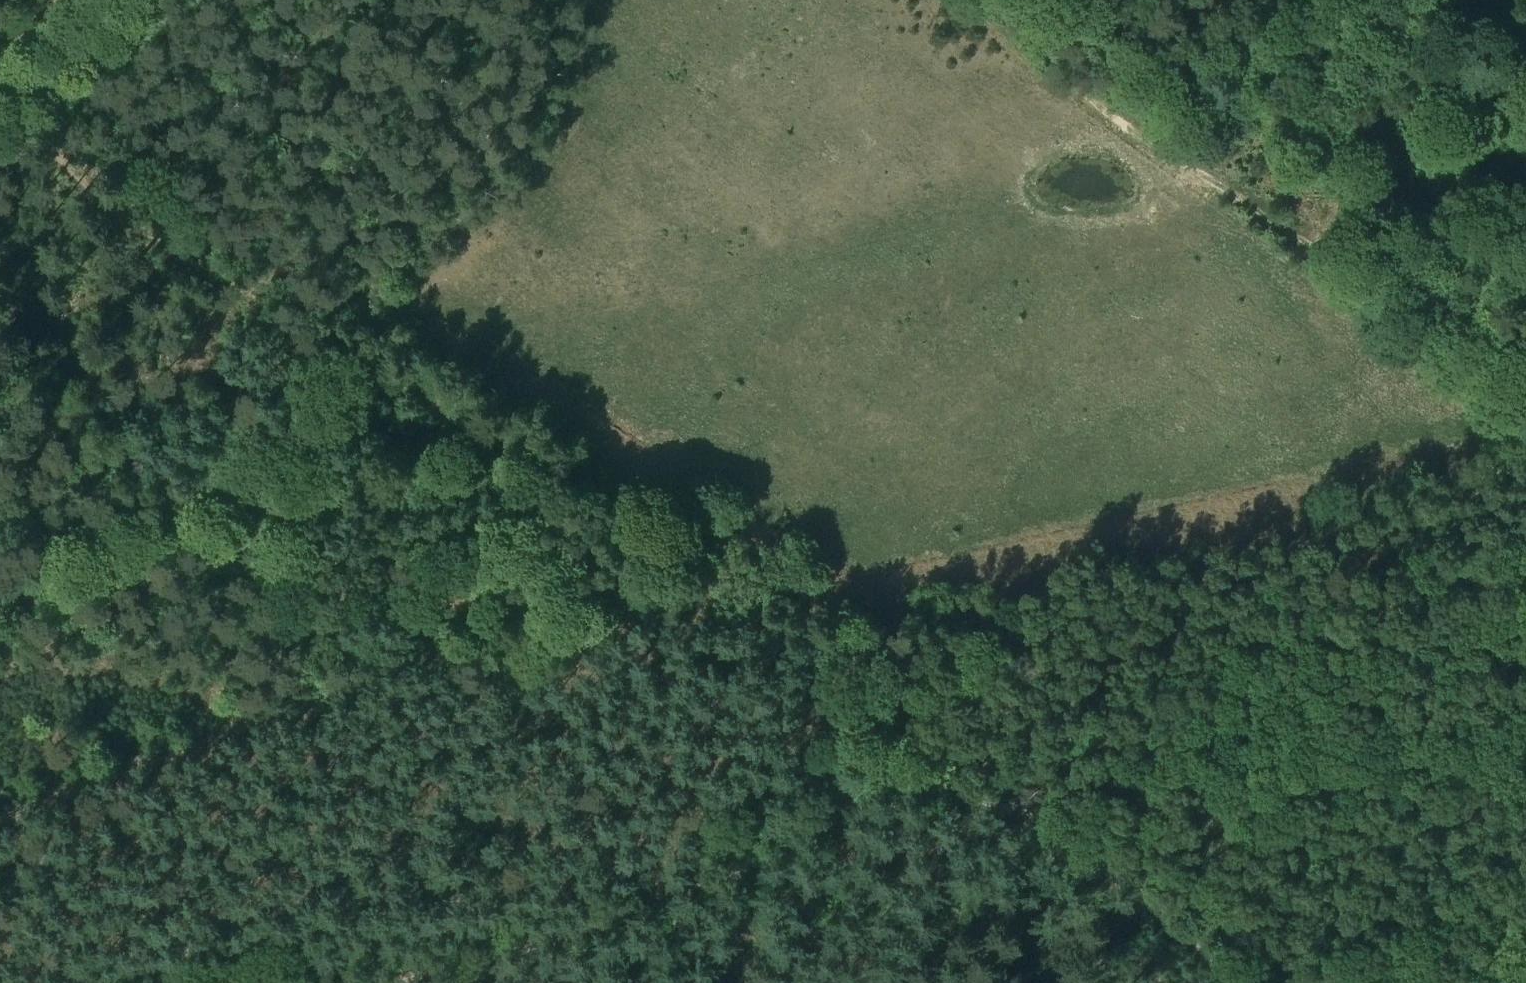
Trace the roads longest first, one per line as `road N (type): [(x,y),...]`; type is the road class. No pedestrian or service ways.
road 1 (track): [(946,744),(853,671),(439,404),(410,355),(364,318),(310,297),(167,214),(16,107),(123,0)]
road 2 (track): [(1525,662),(1444,677),(1370,714),(1260,704),(1147,751),(1078,797),(1019,802)]

